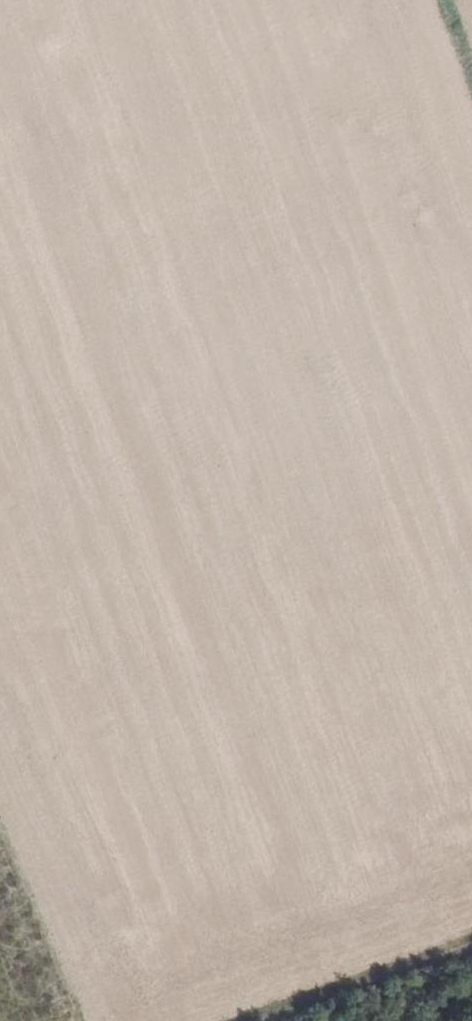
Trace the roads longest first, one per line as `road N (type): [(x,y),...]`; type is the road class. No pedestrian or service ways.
road 1 (track): [(262,1020),(471,945)]

